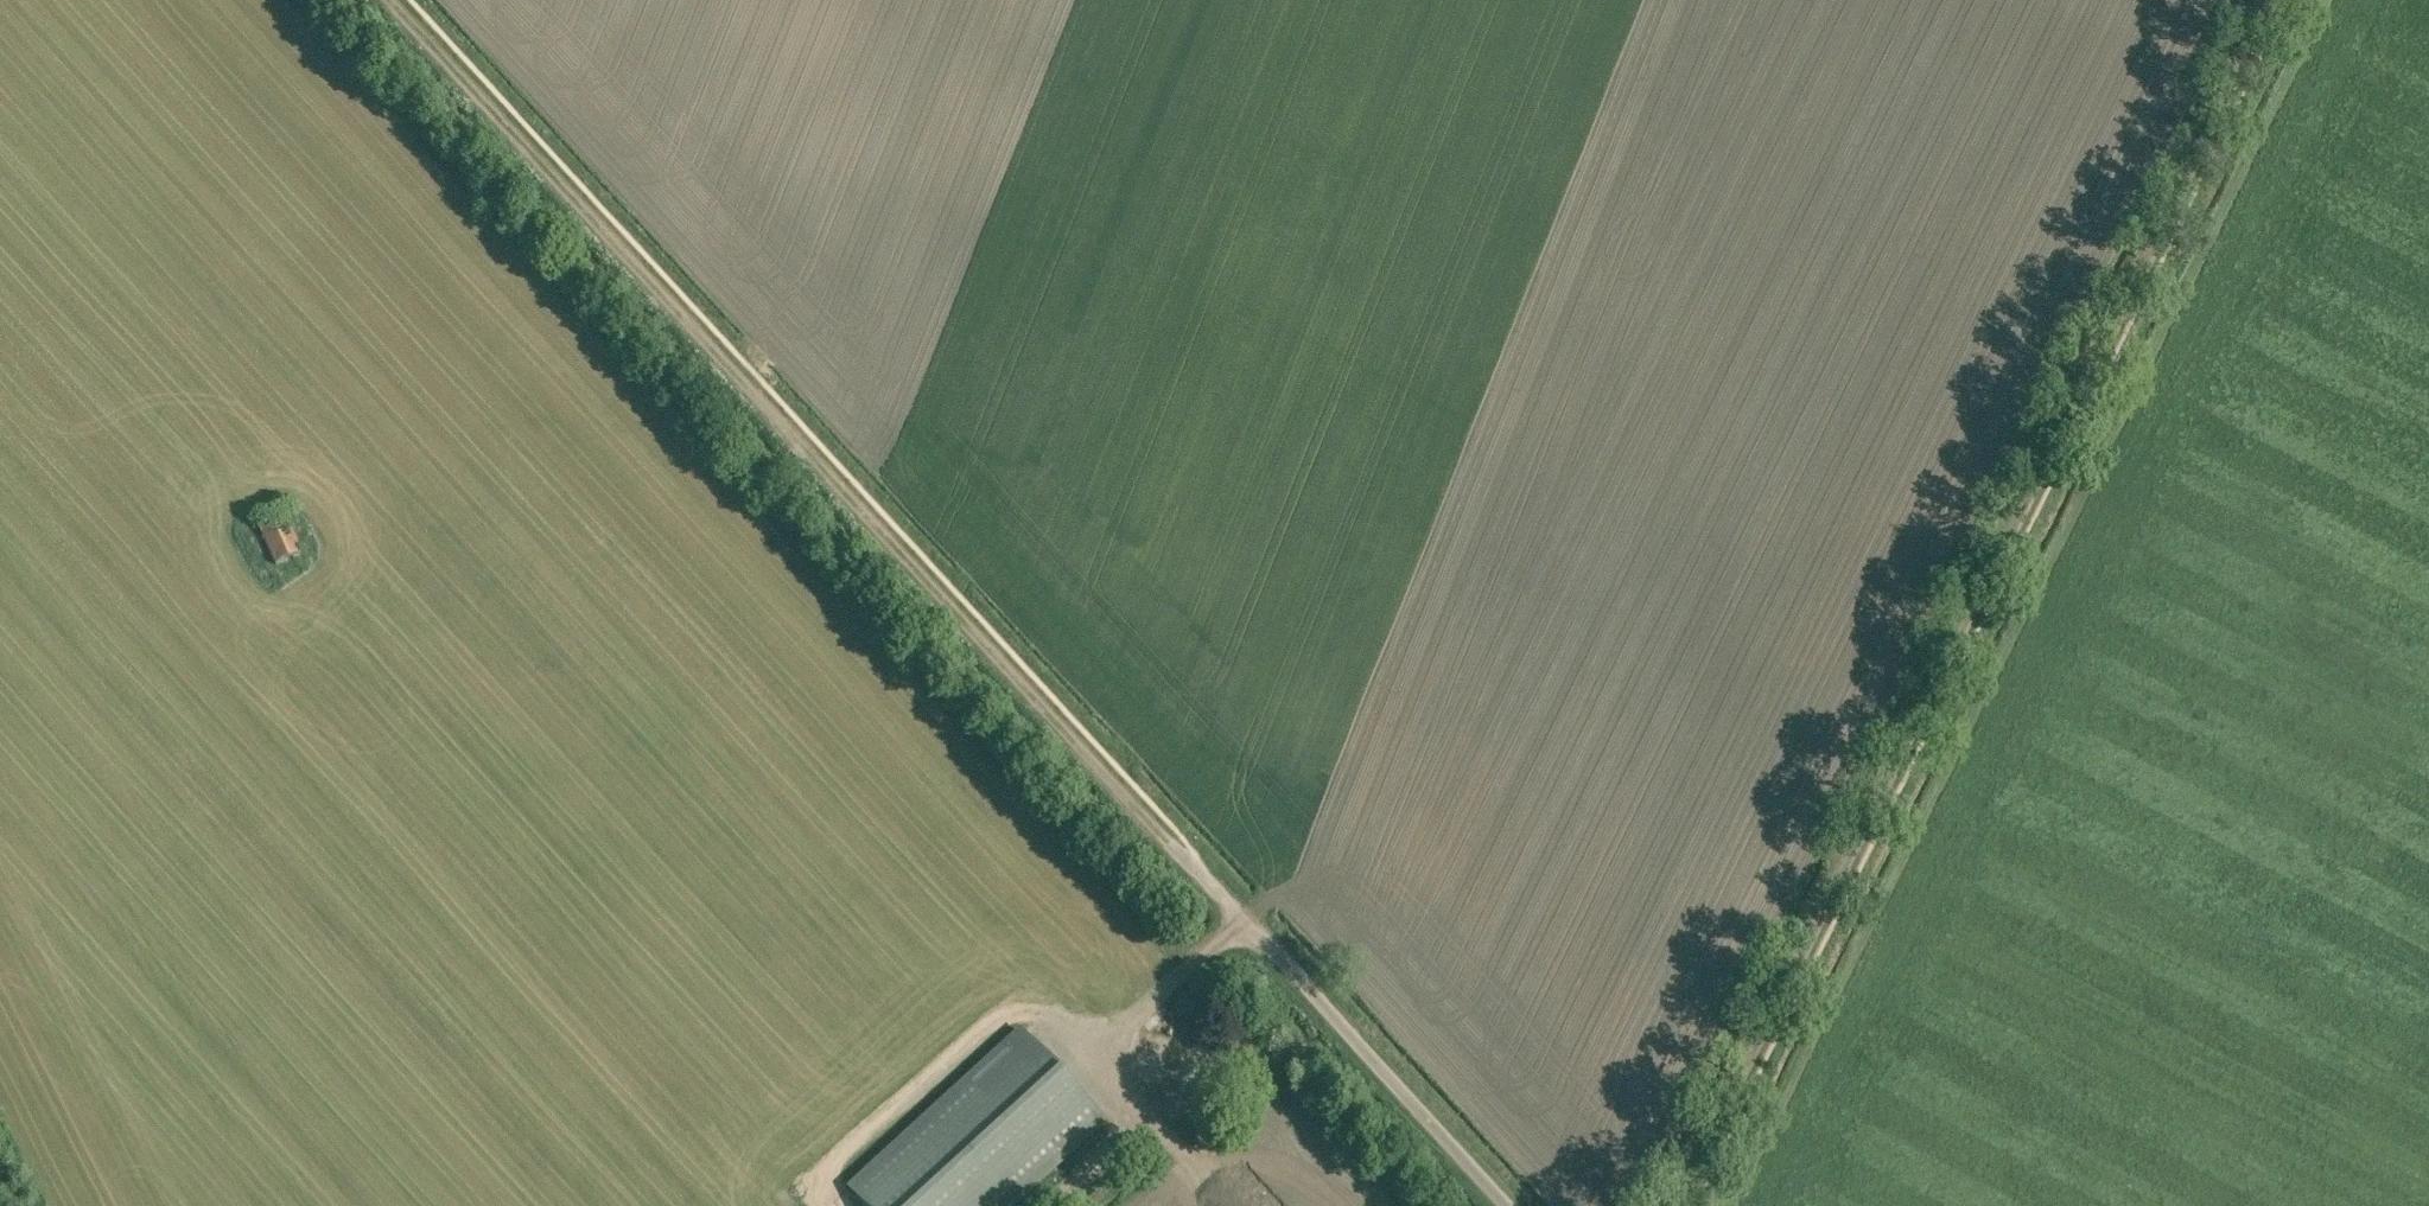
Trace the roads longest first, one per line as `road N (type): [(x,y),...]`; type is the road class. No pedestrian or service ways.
road 1 (track): [(1667,1205),(2267,0)]
road 2 (track): [(1218,903),(372,0)]
road 3 (unclassified): [(1499,1205),(1218,903)]

